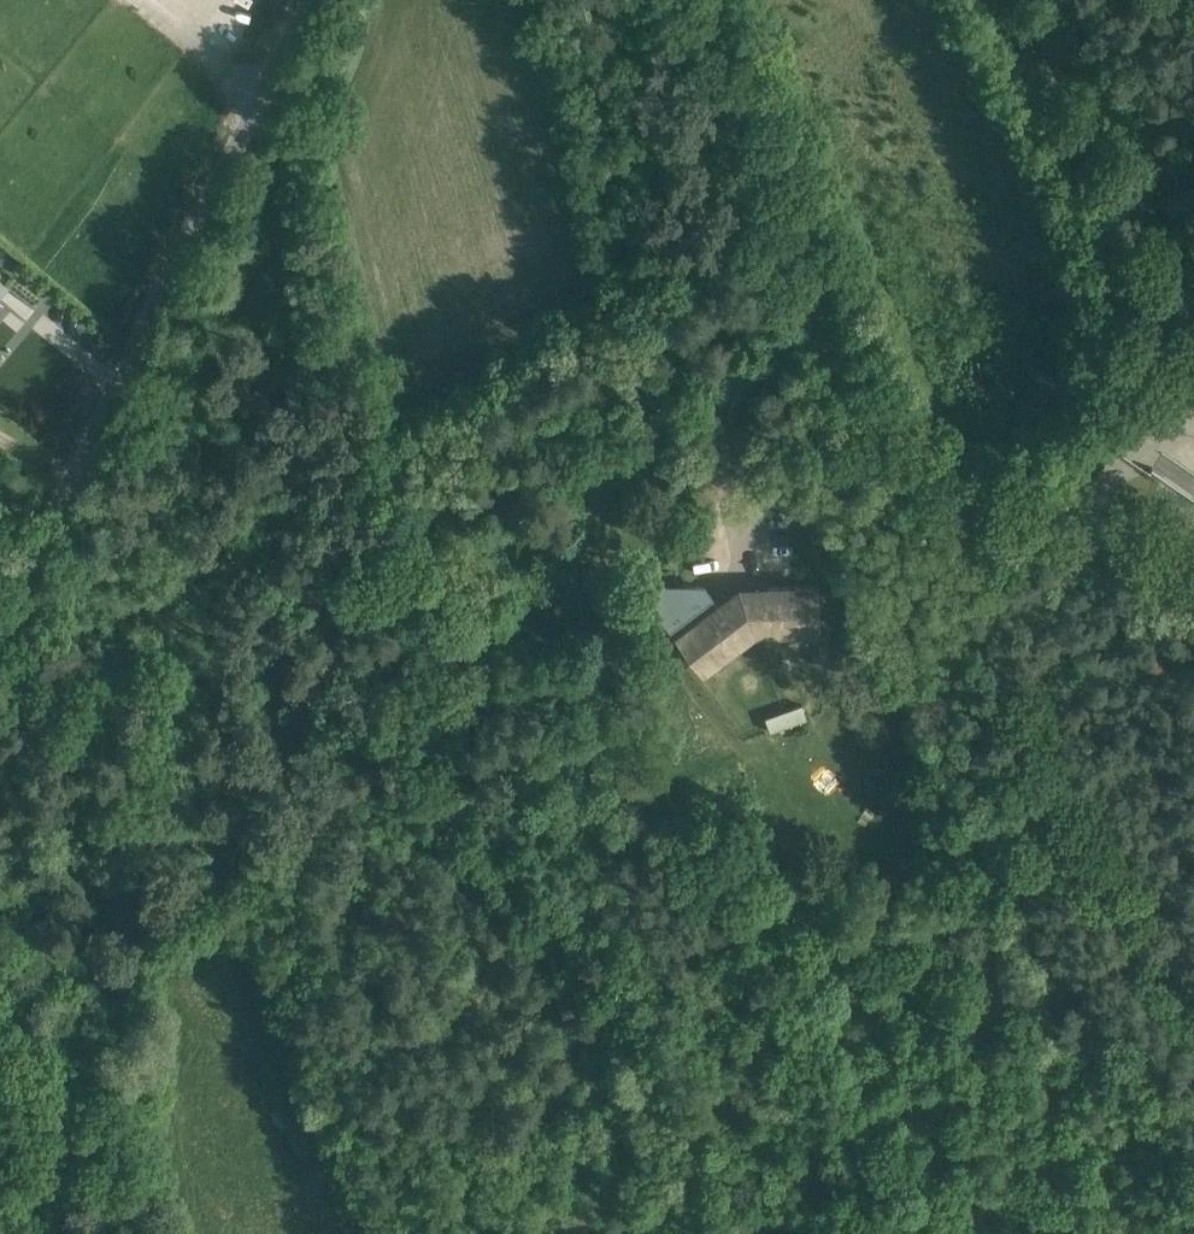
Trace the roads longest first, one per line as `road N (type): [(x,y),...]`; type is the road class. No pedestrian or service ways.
road 1 (unclassified): [(1193,578),(1152,551),(941,476),(895,438),(858,380),(685,0)]
road 2 (unclassified): [(0,612),(305,0)]
road 3 (track): [(37,1233),(51,1073),(40,1046),(0,1000)]

